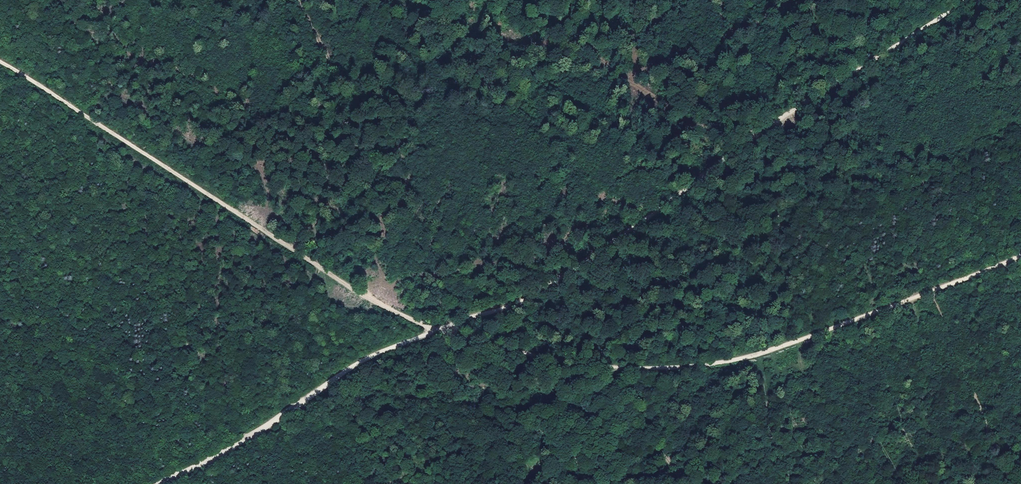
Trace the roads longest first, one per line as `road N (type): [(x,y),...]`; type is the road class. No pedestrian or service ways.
road 1 (track): [(963,0),(748,138),(553,284),(436,332)]
road 2 (track): [(1020,255),(775,349),(667,370),(500,352),(436,332)]
road 3 (track): [(436,332),(349,287),(0,62)]
road 4 (track): [(436,332),(370,357),(160,483)]
road 5 (track): [(241,441),(165,444),(101,427),(0,378)]

